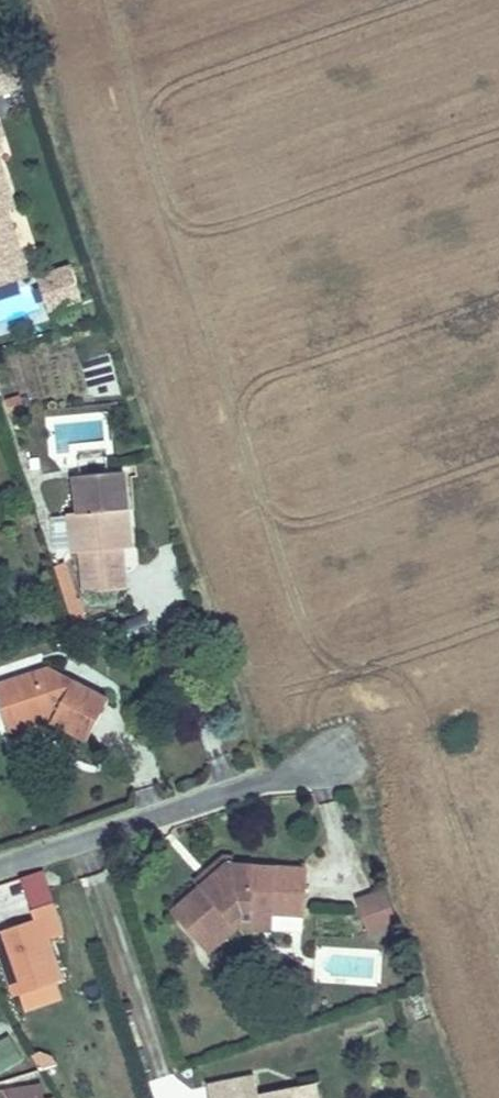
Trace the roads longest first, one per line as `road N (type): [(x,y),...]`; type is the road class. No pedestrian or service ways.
road 1 (residential): [(0,865),(314,759)]

